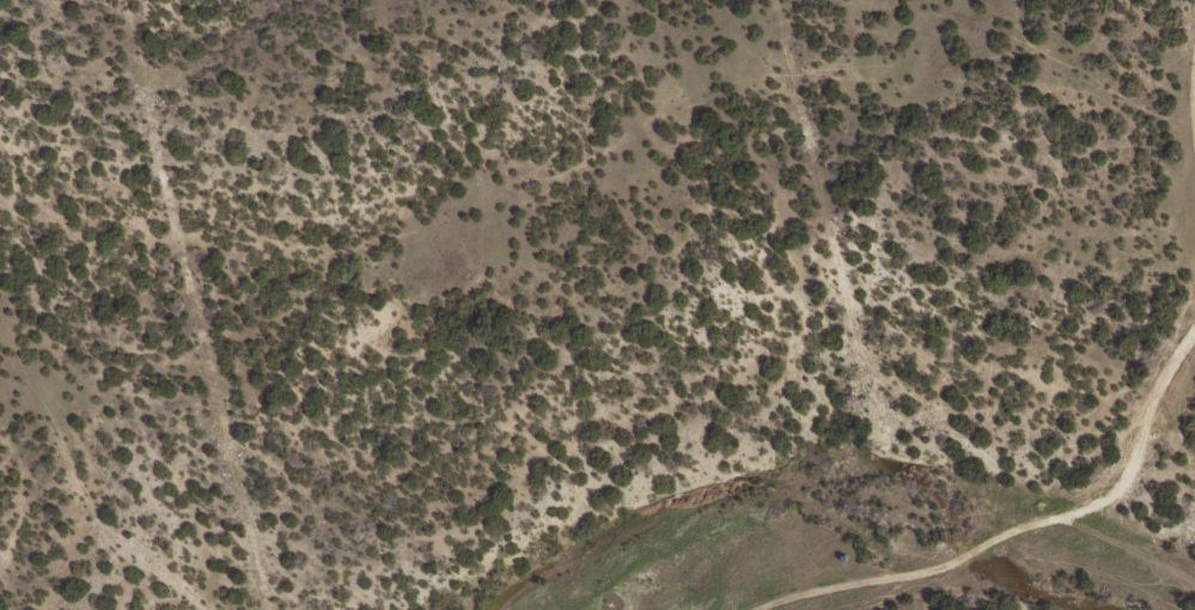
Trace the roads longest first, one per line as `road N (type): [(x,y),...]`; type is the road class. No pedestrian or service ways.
road 1 (track): [(188,609),(89,502),(0,315)]
road 2 (track): [(1194,603),(1111,581),(1004,581),(913,609)]

